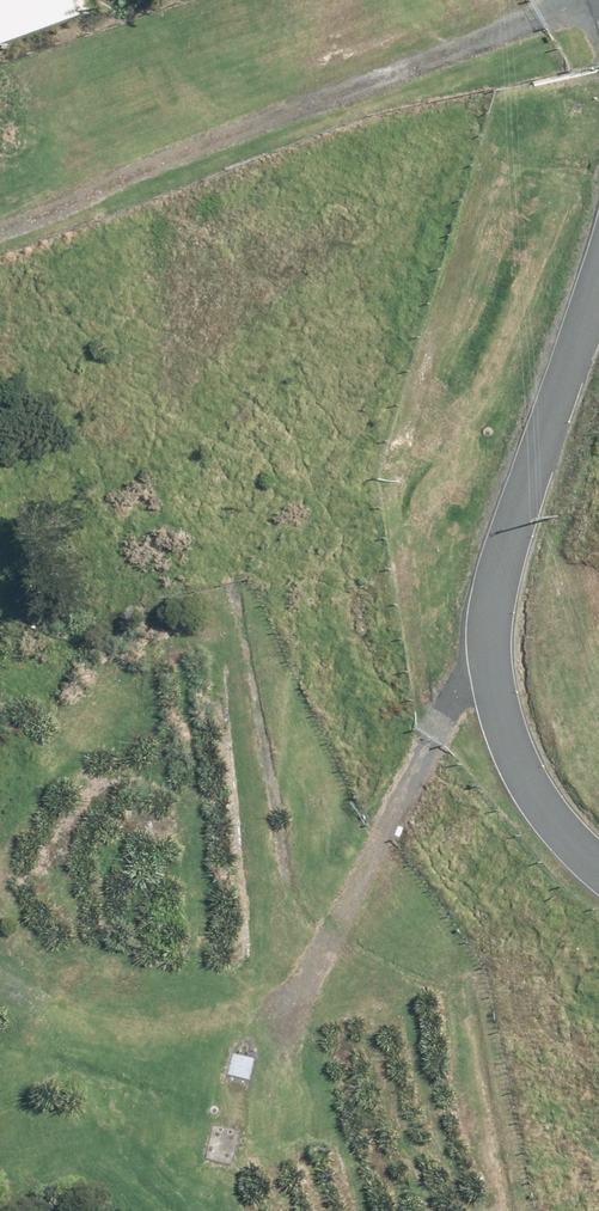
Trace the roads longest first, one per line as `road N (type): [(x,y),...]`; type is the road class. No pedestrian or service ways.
road 1 (unclassified): [(598,868),(541,805),(492,695),(486,654),(514,511),(598,283)]
road 2 (track): [(535,0),(357,97),(0,218)]
road 3 (track): [(486,654),(444,708),(263,1023)]

